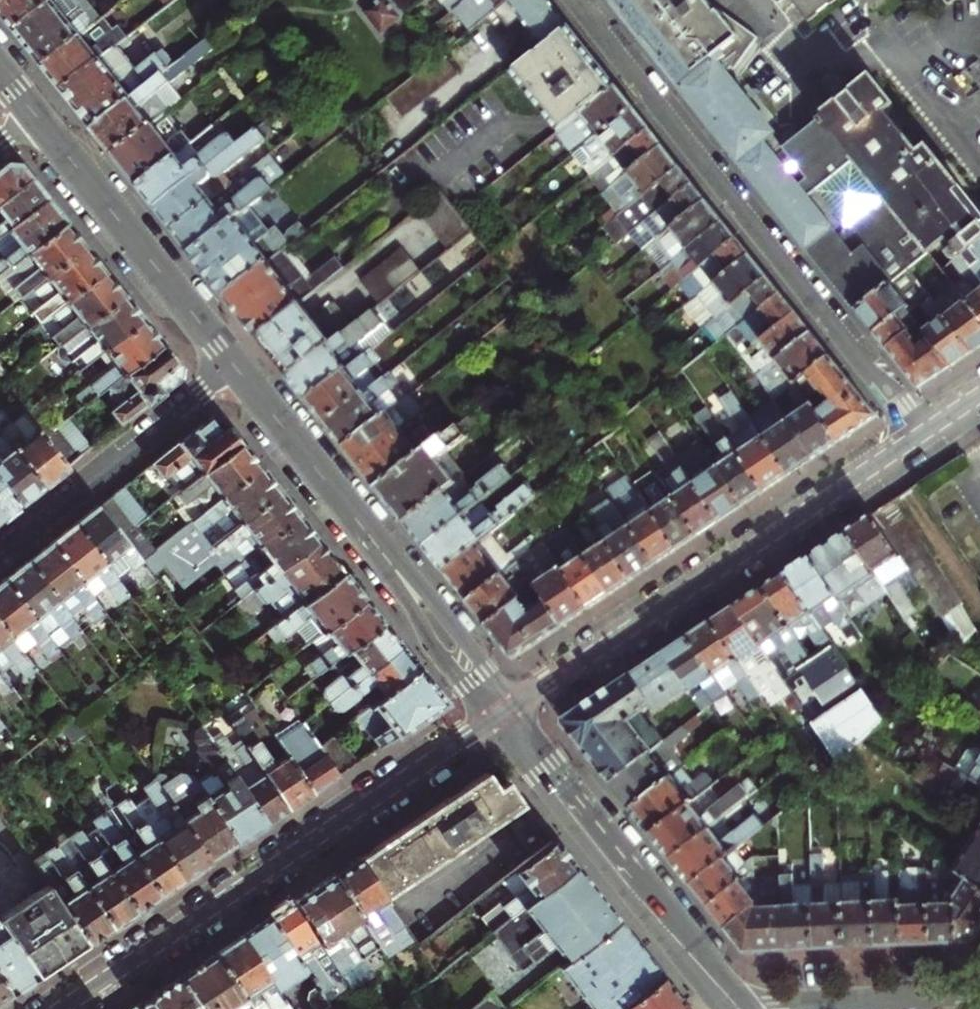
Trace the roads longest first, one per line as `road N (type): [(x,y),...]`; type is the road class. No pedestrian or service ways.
road 1 (residential): [(921,433),(580,0)]
road 2 (tertiary): [(502,714),(63,1008)]
road 3 (tertiary): [(921,433),(502,714)]
road 4 (secondary): [(502,714),(234,368)]
road 5 (secondary): [(739,1008),(502,714)]
road 6 (secondary): [(234,368),(32,111)]
road 7 (residential): [(234,368),(0,553)]

